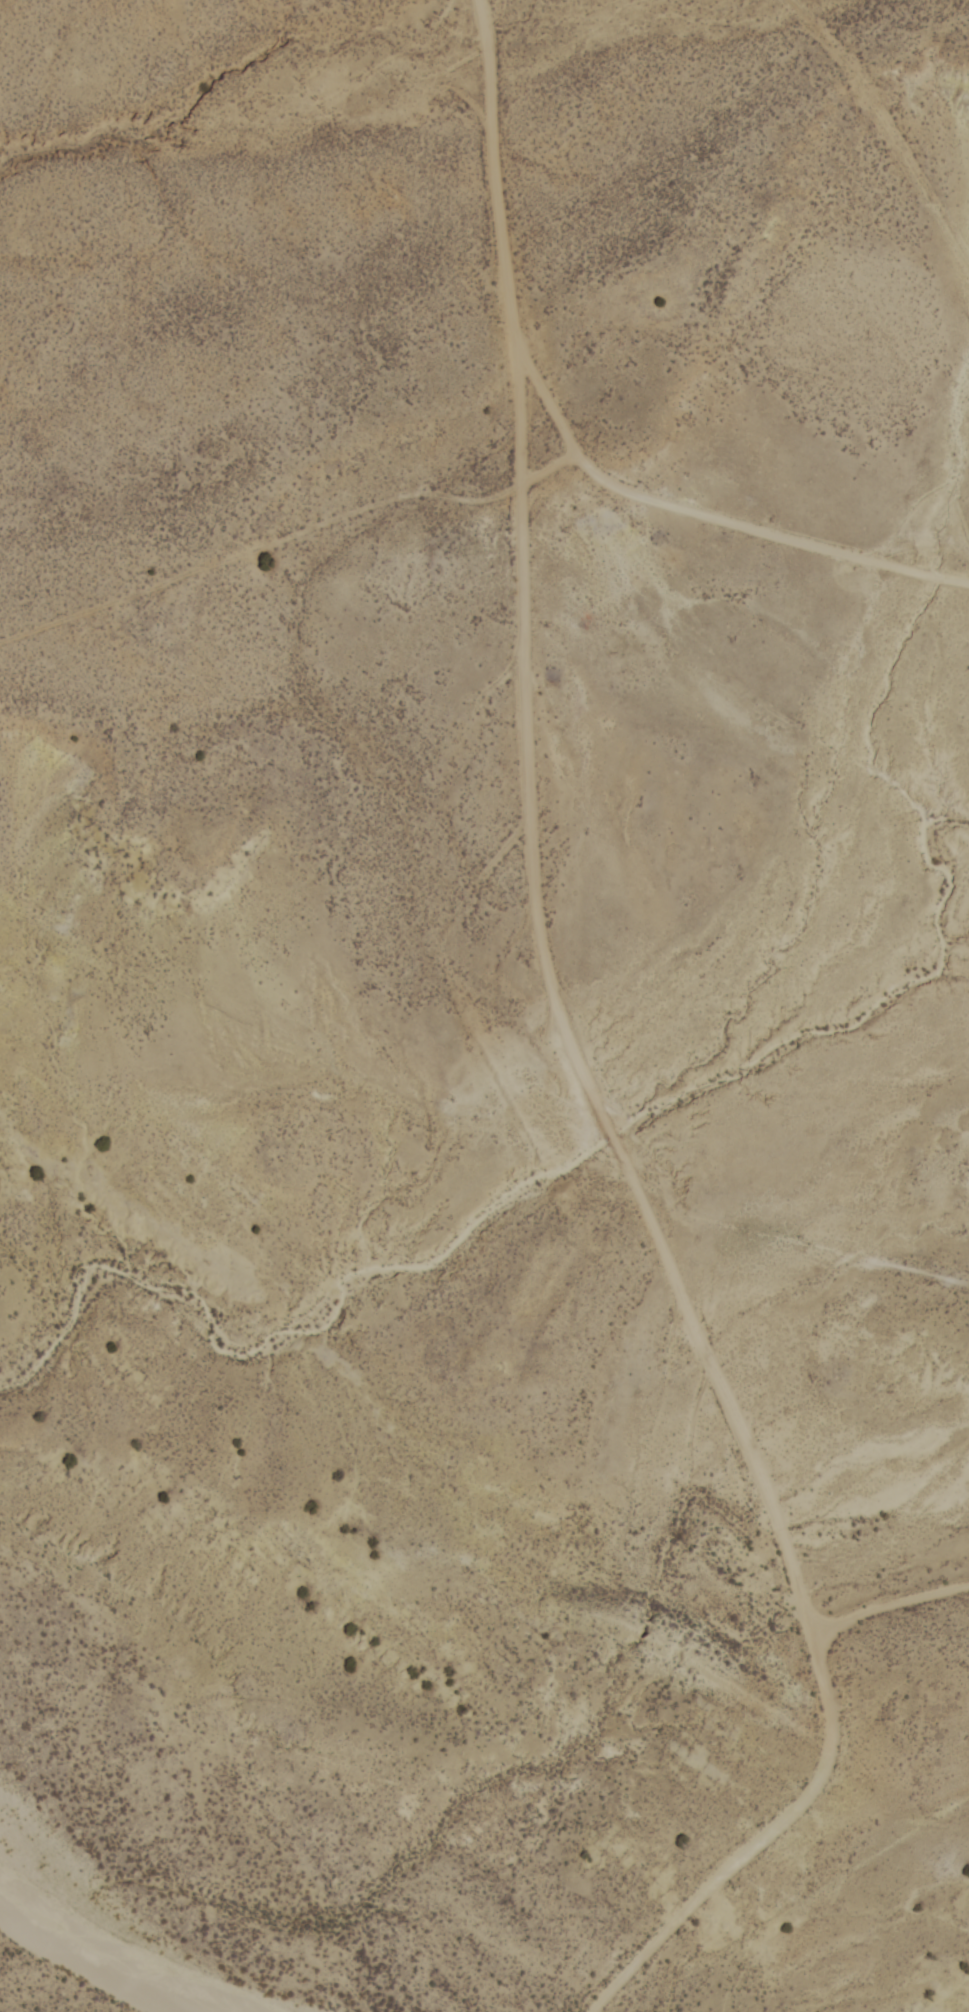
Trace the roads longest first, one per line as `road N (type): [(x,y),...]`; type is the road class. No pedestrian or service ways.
road 1 (residential): [(968,583),(816,550),(647,481),(547,385),(520,306),(505,295),(446,25),(447,0)]

